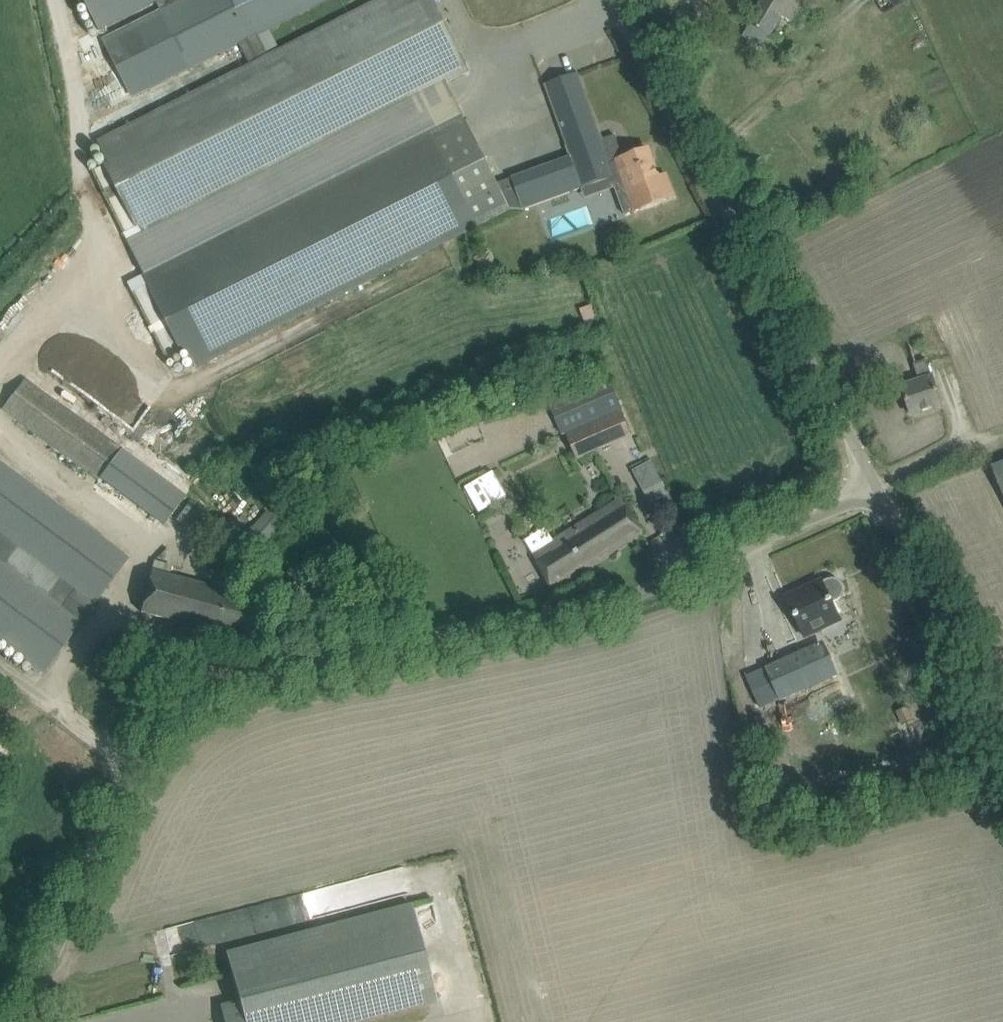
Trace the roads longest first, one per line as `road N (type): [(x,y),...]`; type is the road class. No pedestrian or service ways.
road 1 (unclassified): [(27,1021),(125,810),(171,743),(210,712),(249,694),(615,613),(872,501)]
road 2 (unclassified): [(872,501),(612,0)]
road 3 (unclassified): [(1002,756),(872,501)]

